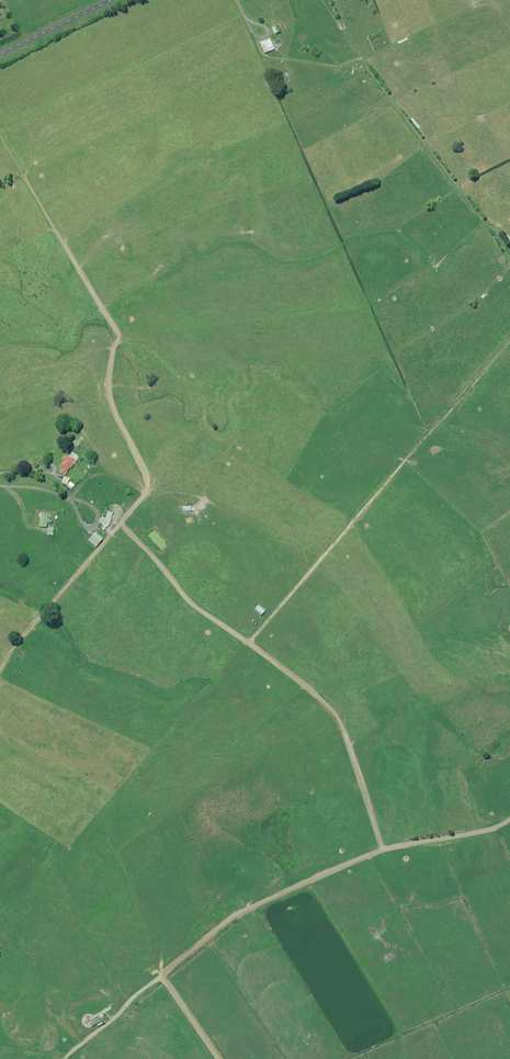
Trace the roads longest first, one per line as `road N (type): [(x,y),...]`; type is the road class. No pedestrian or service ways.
road 1 (unclassified): [(250,645),(509,339)]
road 2 (unclassified): [(383,845),(242,911),(161,977),(218,1058)]
road 3 (unclassified): [(146,493),(108,385),(120,338),(24,177)]
road 4 (unclassified): [(250,645),(335,715),(383,845)]
road 5 (unclassified): [(146,493),(122,523),(186,601),(250,645)]
road 6 (unclassified): [(0,486),(72,500),(95,476),(110,475),(146,493)]
road 7 (unclassified): [(509,821),(401,848),(383,845)]
road 8 (unclassified): [(114,0),(0,55)]

